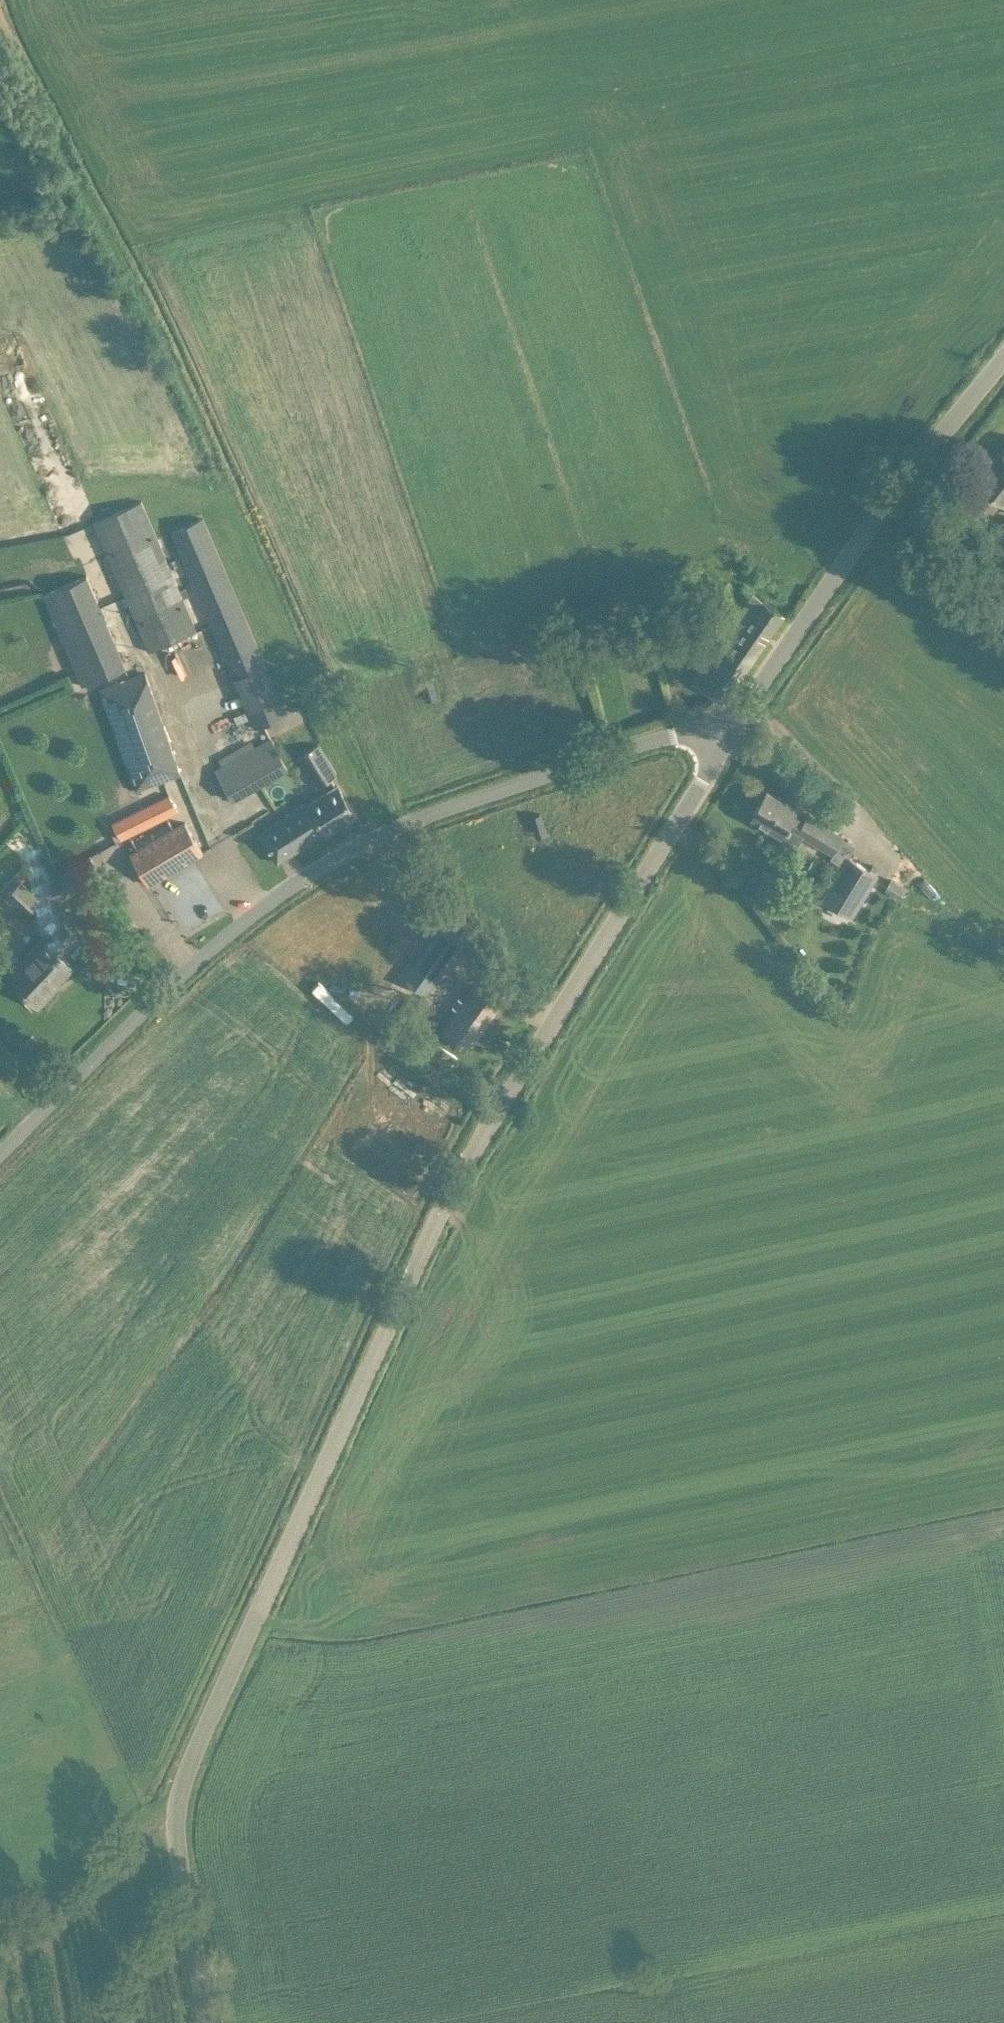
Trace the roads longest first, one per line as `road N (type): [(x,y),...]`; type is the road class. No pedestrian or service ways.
road 1 (unclassified): [(212,2022),(181,1809),(186,1778),(402,1276),(724,730)]
road 2 (track): [(368,831),(164,342),(0,18)]
road 3 (unclassified): [(0,1136),(145,990),(337,844),(401,818),(685,734),(724,730)]
road 4 (unclassified): [(724,730),(847,543),(1003,354)]
road 5 (track): [(181,1809),(69,1885)]

